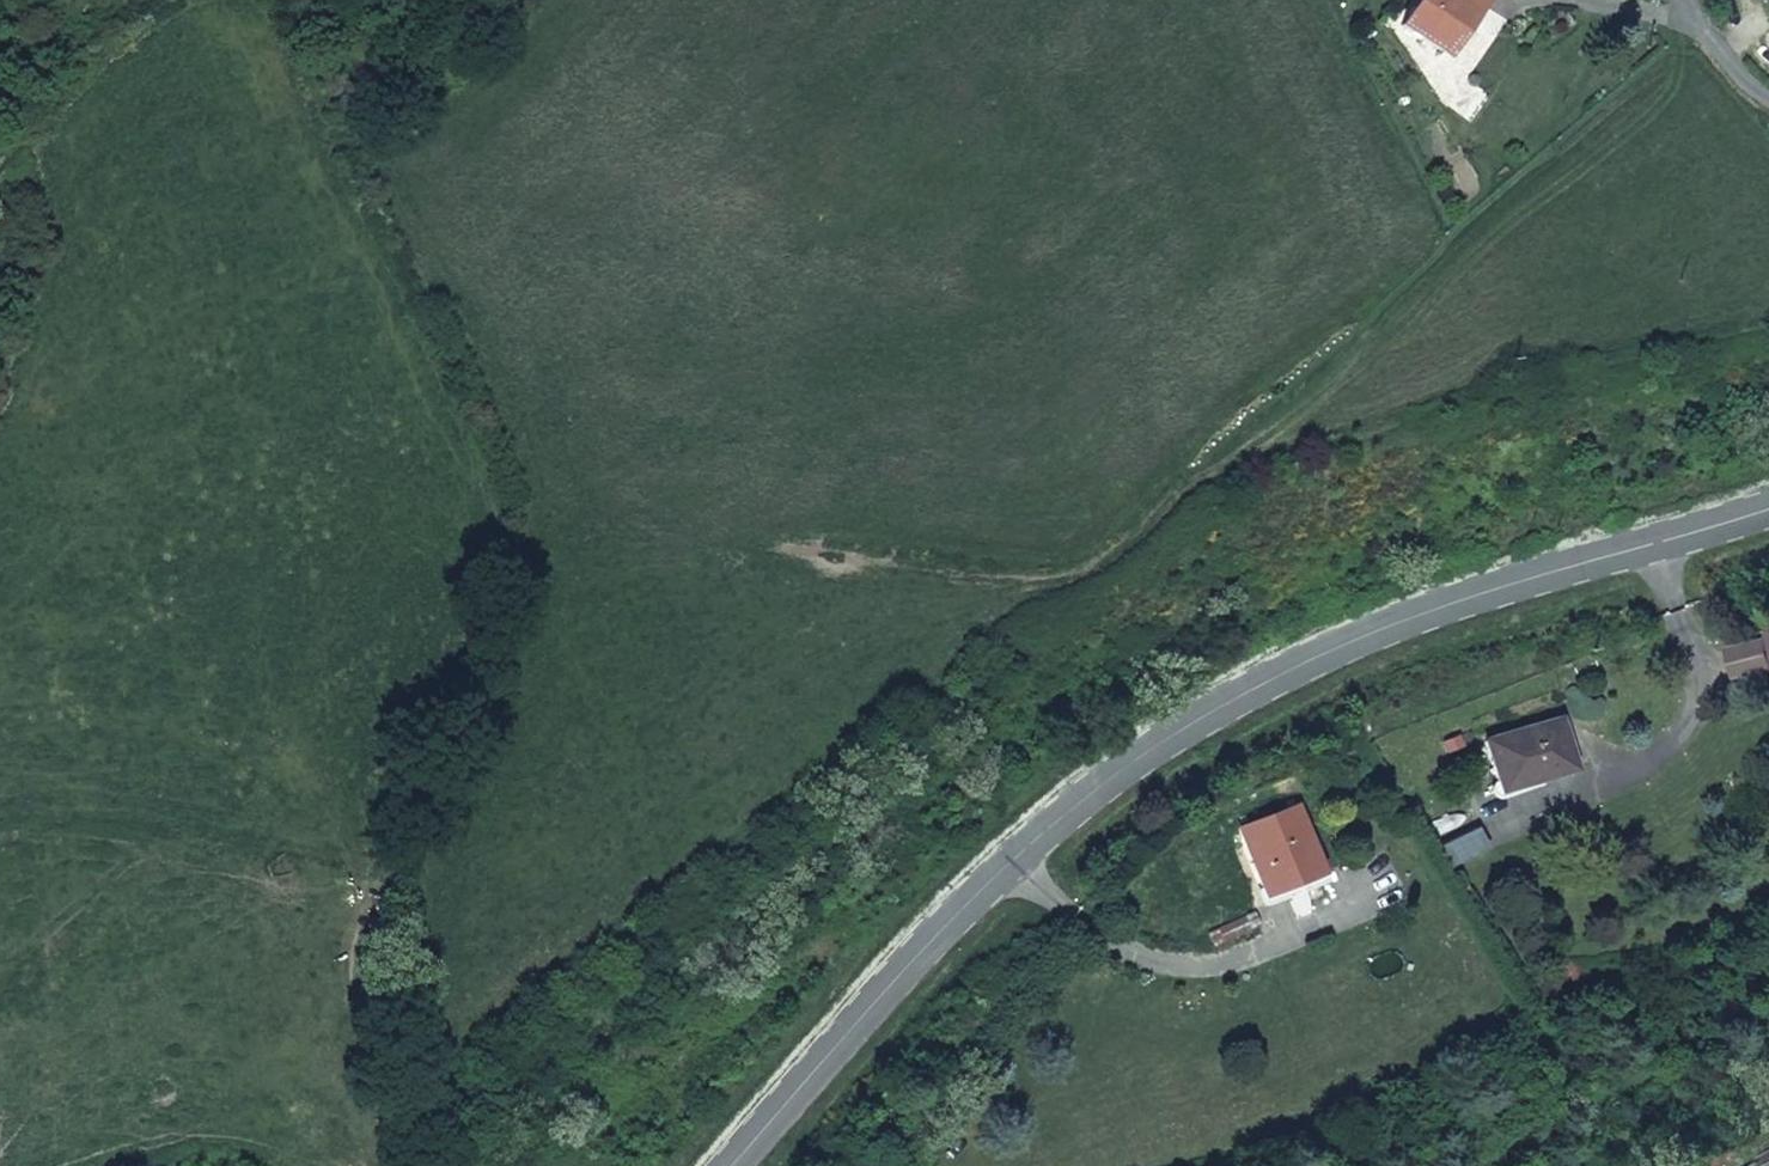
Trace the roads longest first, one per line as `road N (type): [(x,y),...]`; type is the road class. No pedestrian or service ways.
road 1 (unclassified): [(733,1165),(888,988),(1017,859),(1134,761),(1251,690),(1390,627),(1768,509)]
road 2 (unclassified): [(1768,96),(1693,24),(1685,0)]

